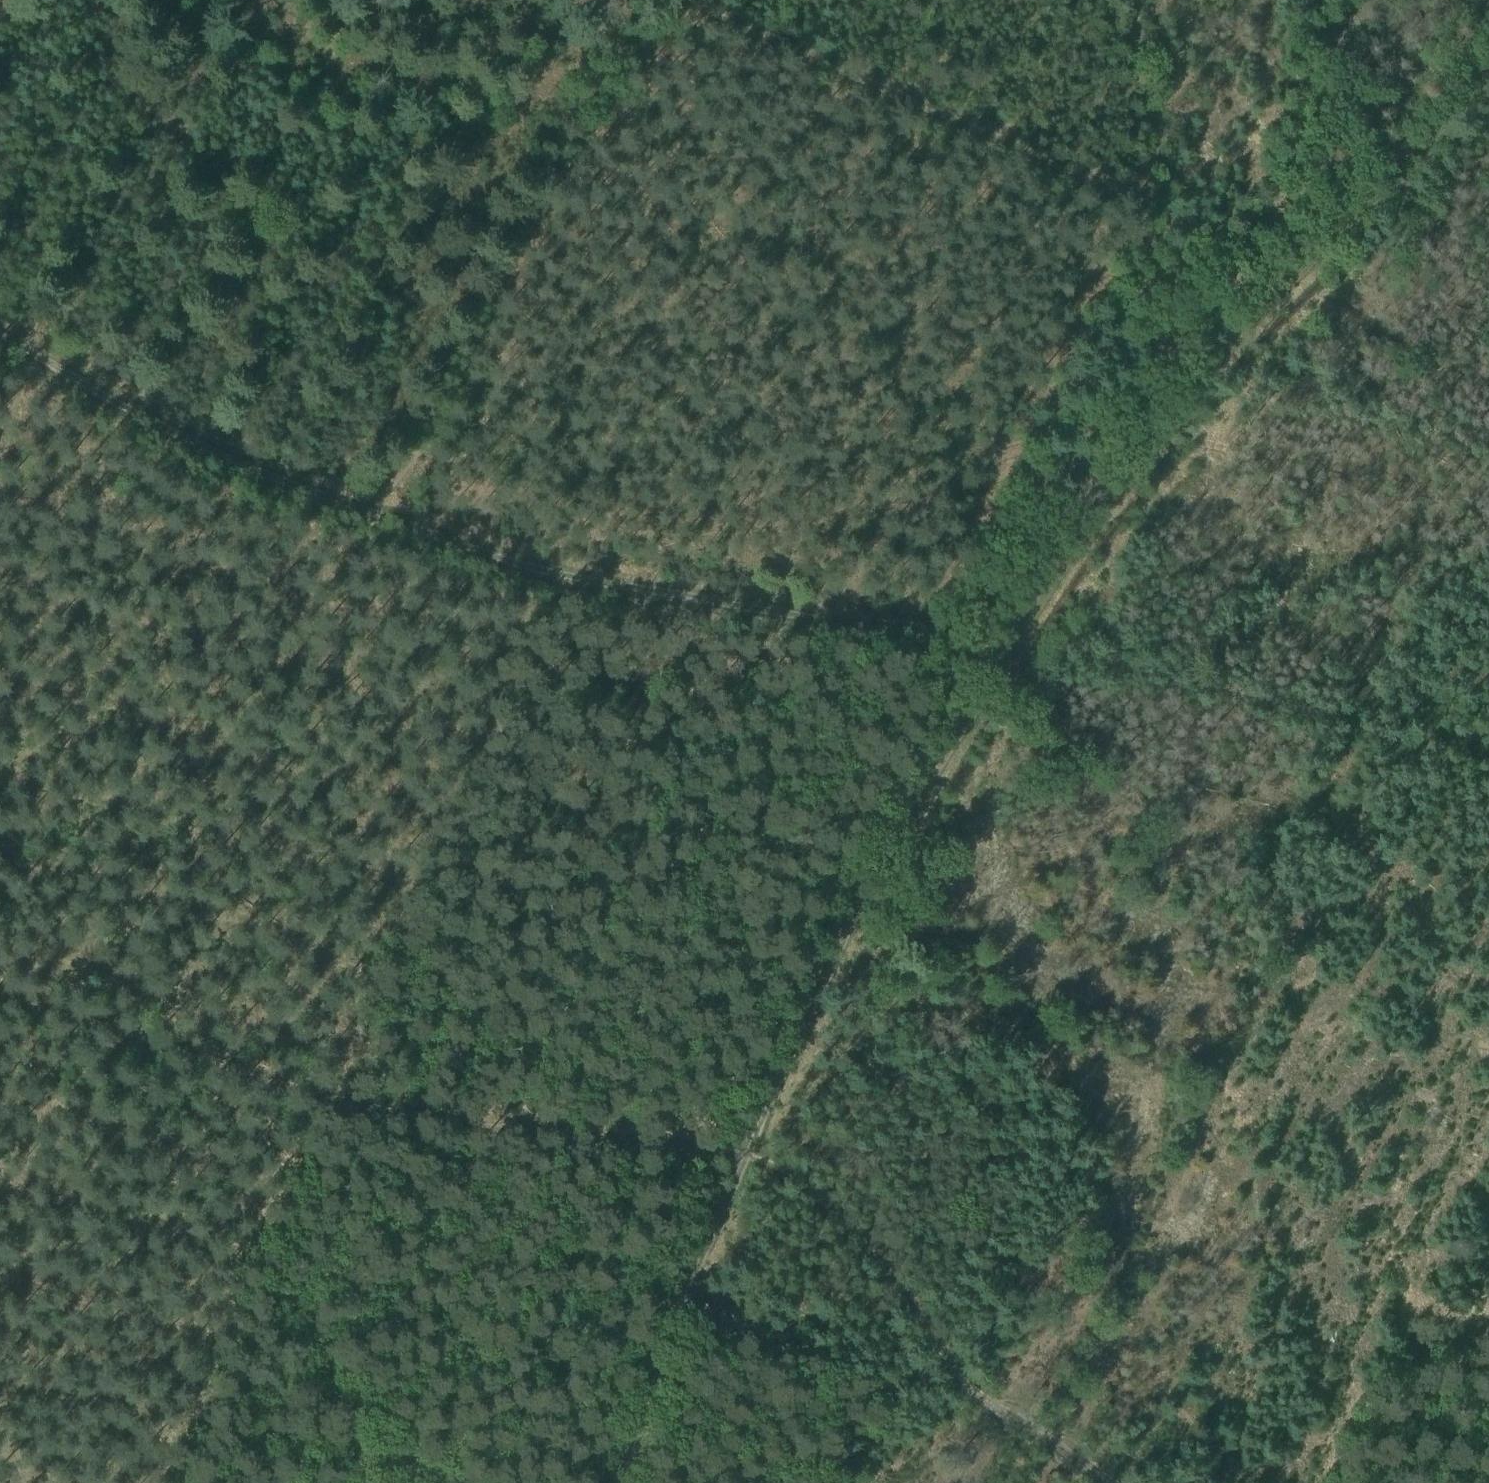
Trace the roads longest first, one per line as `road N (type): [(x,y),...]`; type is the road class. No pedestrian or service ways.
road 1 (track): [(623,1482),(671,1318),(893,842),(1165,435),(1488,83)]
road 2 (track): [(0,996),(327,1099),(742,1157),(804,1179),(945,1364),(1107,1482)]

